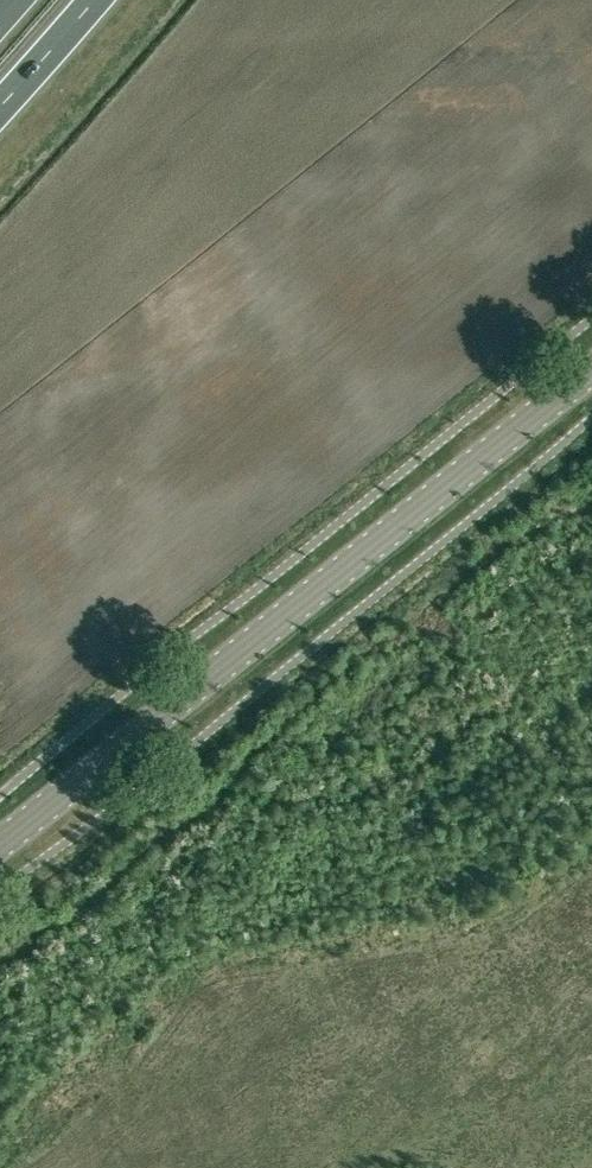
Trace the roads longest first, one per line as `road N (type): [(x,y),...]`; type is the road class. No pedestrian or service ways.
road 1 (tertiary): [(0,843),(591,367)]
road 2 (trunk): [(0,111),(94,0)]

